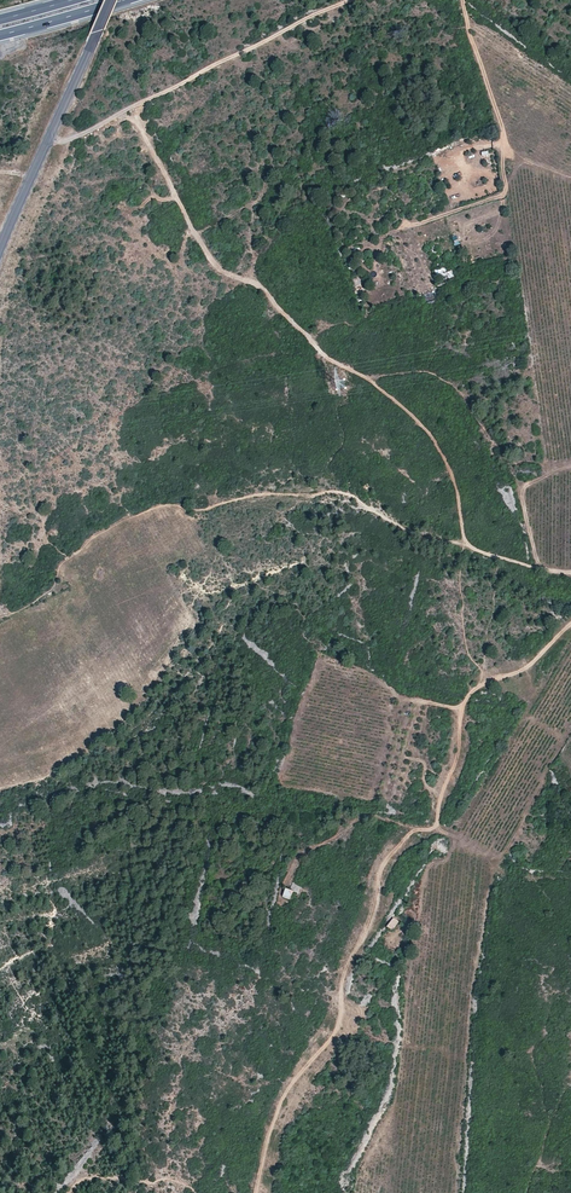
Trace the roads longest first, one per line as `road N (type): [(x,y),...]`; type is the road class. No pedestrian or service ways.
road 1 (track): [(570,626),(535,664),(467,695),(457,764),(433,830),(412,832),(382,868),(342,1020),(277,1107),(256,1192)]
road 2 (track): [(130,109),(207,268),(259,290),(324,362),(368,384),(426,430),(452,473),(479,556),(570,580)]
road 3 (tertiary): [(112,0),(0,247)]
road 4 (track): [(130,109),(350,0)]
road 5 (track): [(464,0),(507,148),(570,179)]
road 6 (track): [(361,380),(404,372),(452,384),(495,456),(523,483)]
road 7 (track): [(507,148),(508,192),(396,232)]
road 8 (track): [(570,464),(523,483),(522,509),(541,572)]
road 9 (motorway): [(0,37),(125,0)]

